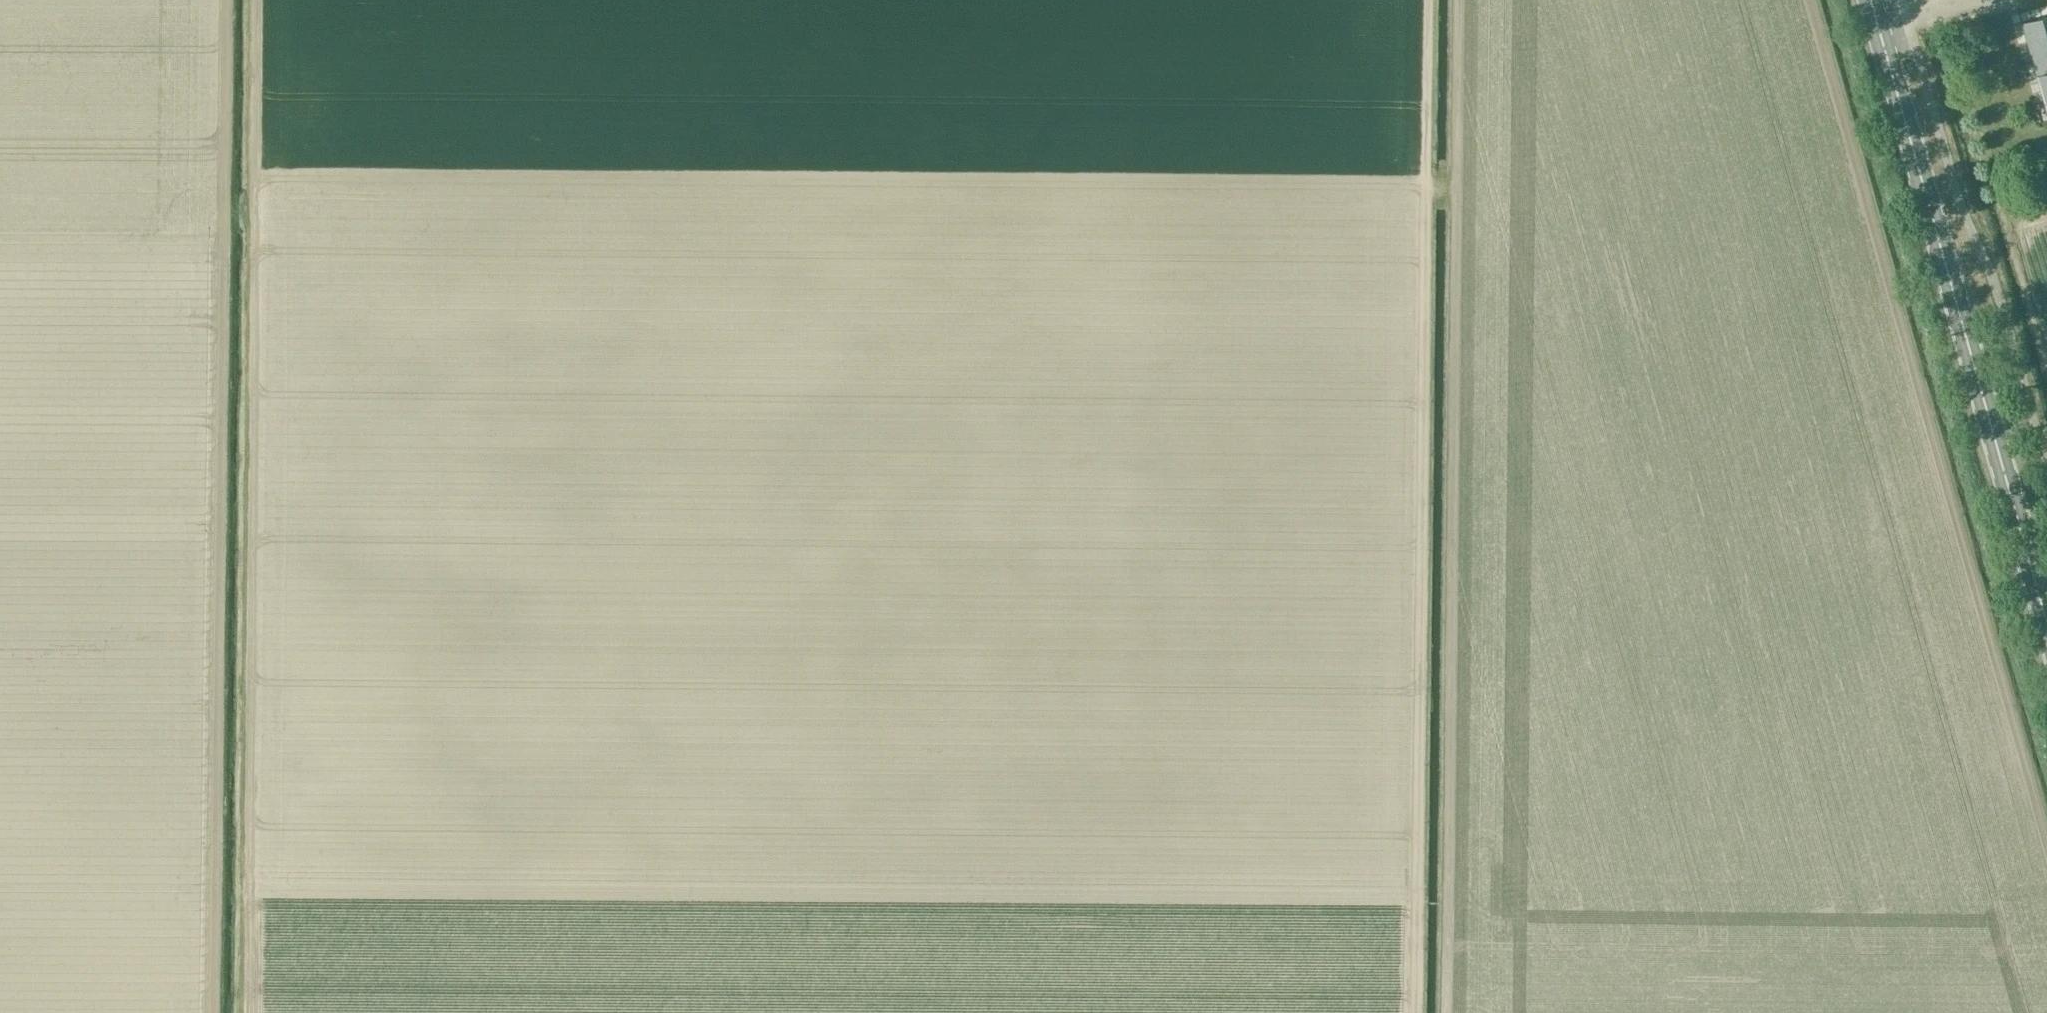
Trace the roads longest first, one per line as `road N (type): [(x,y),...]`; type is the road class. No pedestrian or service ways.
road 1 (secondary): [(2046,626),(1870,0)]

